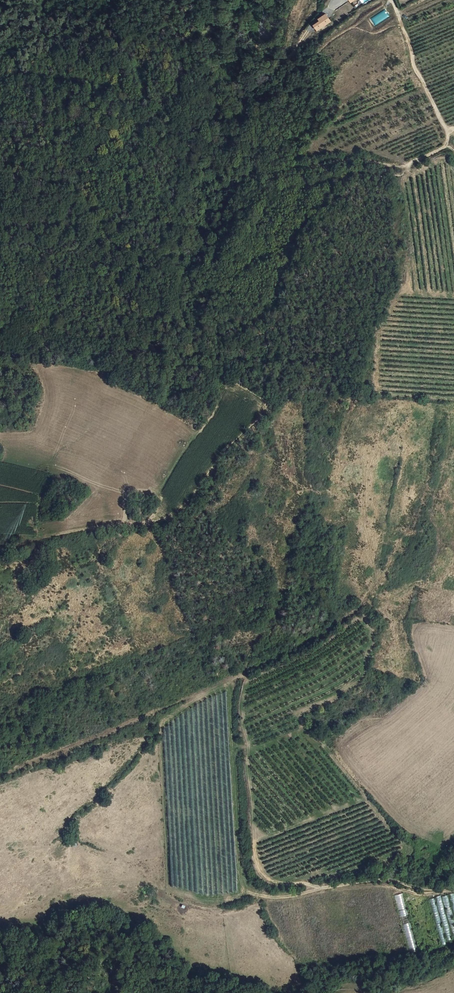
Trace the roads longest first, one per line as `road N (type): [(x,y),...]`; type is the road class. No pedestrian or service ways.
road 1 (track): [(0,80),(73,76),(128,97),(220,165),(257,176),(366,158),(409,166)]
road 2 (track): [(392,0),(448,136)]

